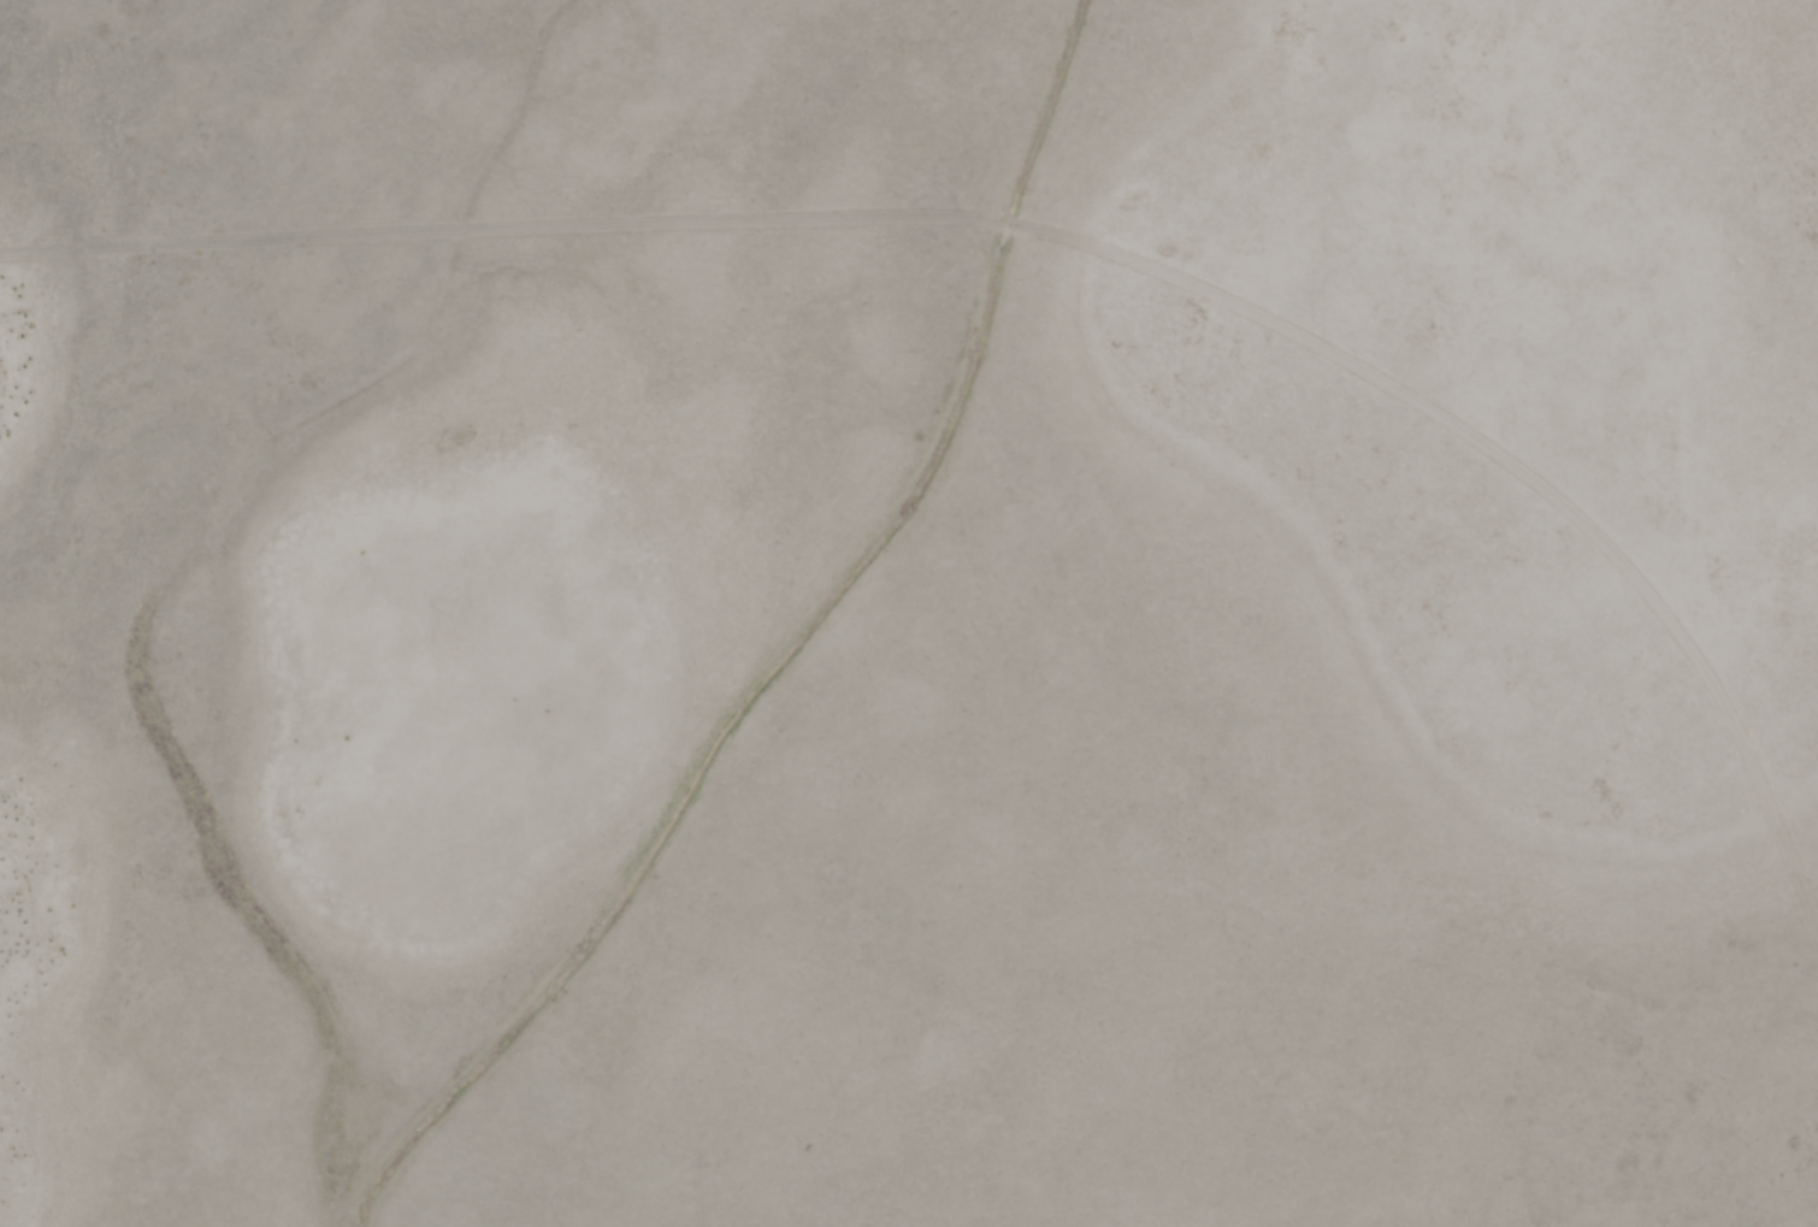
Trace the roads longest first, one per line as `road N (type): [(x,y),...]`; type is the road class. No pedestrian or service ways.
road 1 (track): [(1817,939),(1706,668),(1551,491),(1227,300),(998,216),(0,252)]

